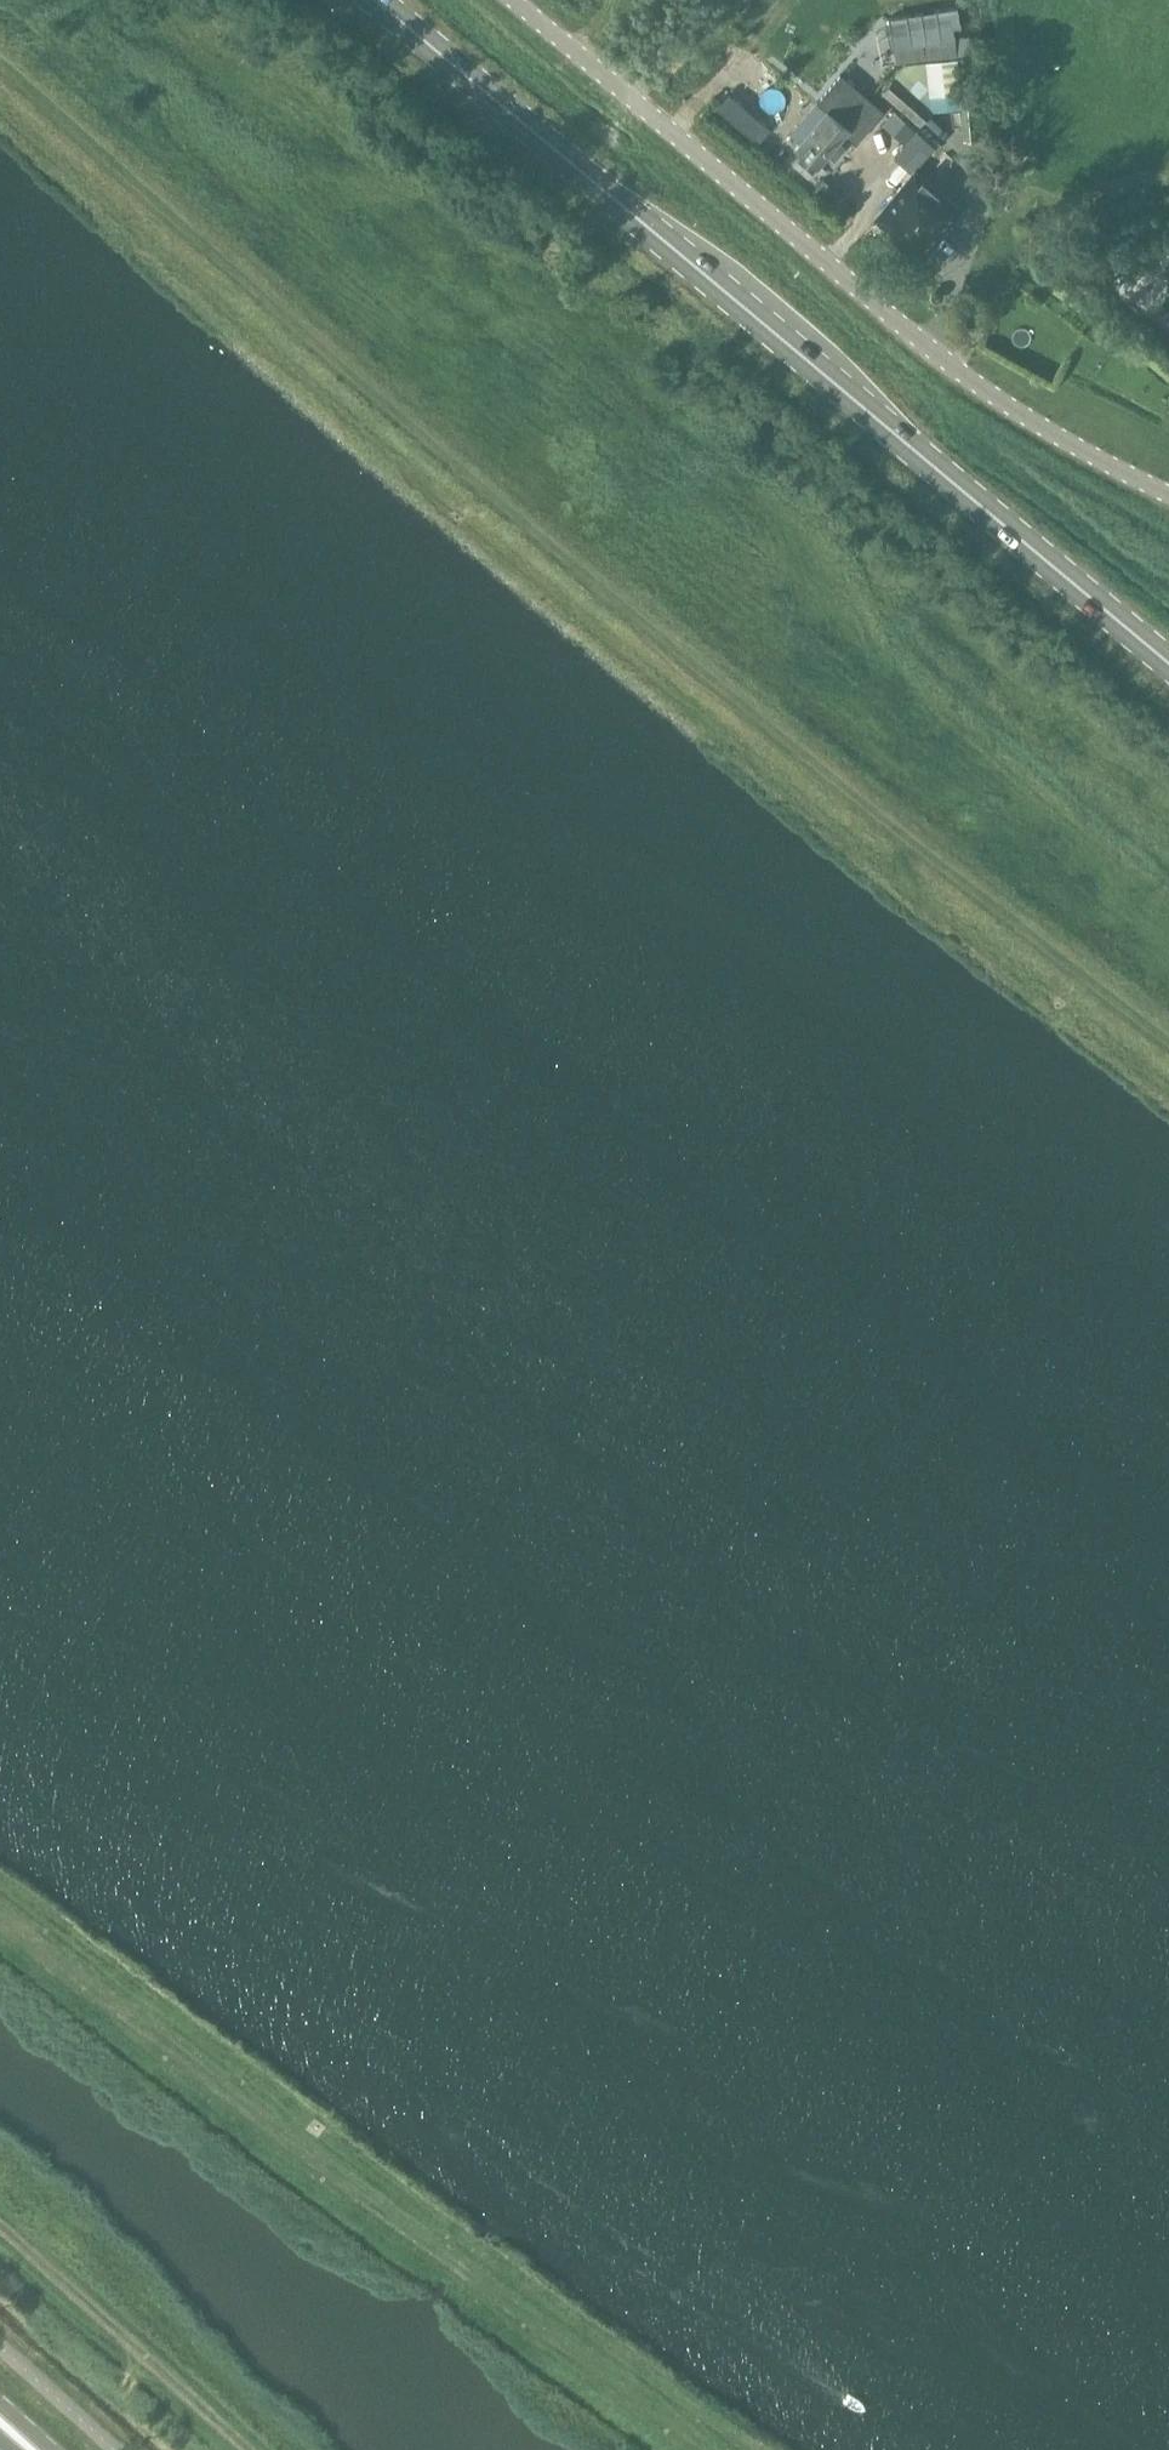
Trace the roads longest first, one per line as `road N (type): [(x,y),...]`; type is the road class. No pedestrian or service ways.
road 1 (primary): [(1168,663),(686,247),(383,0)]
road 2 (unclassified): [(1168,495),(1090,456),(940,362),(513,0)]
road 3 (track): [(0,1908),(113,2003),(521,2304)]
road 4 (track): [(250,2449),(0,2225)]
road 5 (track): [(709,0),(680,37),(617,89)]

